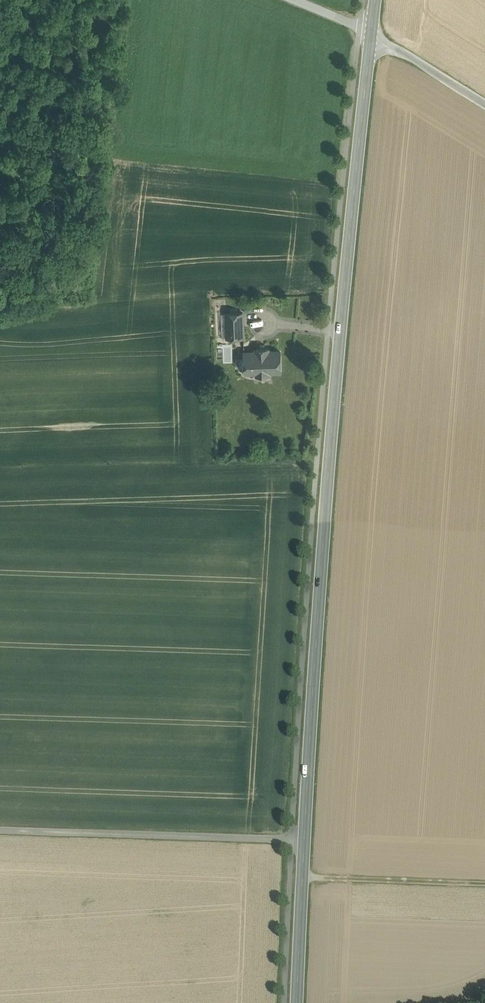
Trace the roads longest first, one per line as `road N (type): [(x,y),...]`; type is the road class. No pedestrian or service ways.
road 1 (secondary): [(298,1002),(317,626),(371,42)]
road 2 (track): [(303,877),(484,883)]
road 3 (unclassified): [(371,42),(398,48),(484,104)]

